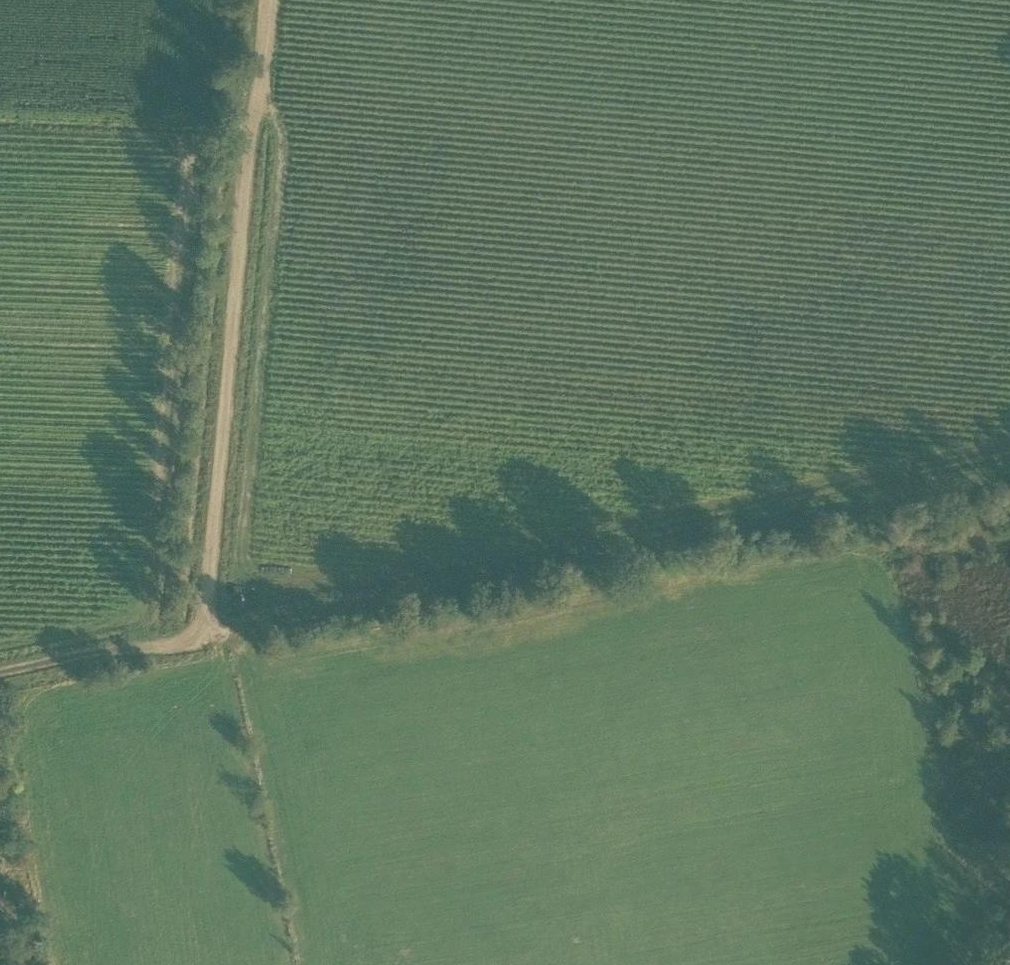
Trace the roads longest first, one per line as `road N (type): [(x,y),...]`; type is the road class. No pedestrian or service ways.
road 1 (track): [(1009,478),(207,635)]
road 2 (track): [(207,635),(255,0)]
road 3 (track): [(0,678),(207,635)]

